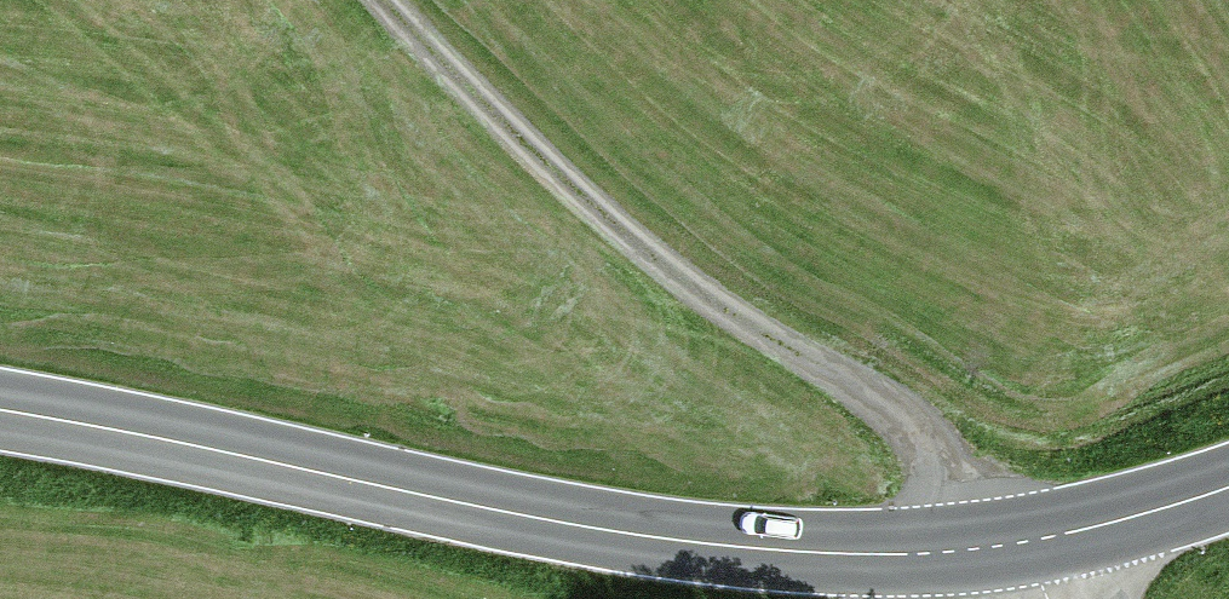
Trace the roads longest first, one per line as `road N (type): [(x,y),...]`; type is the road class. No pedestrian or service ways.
road 1 (primary): [(0,409),(681,542),(862,553),(1010,544)]
road 2 (track): [(383,0),(519,136),(677,272),(901,417),(1010,544)]
road 3 (primary): [(1010,544),(1228,486)]

